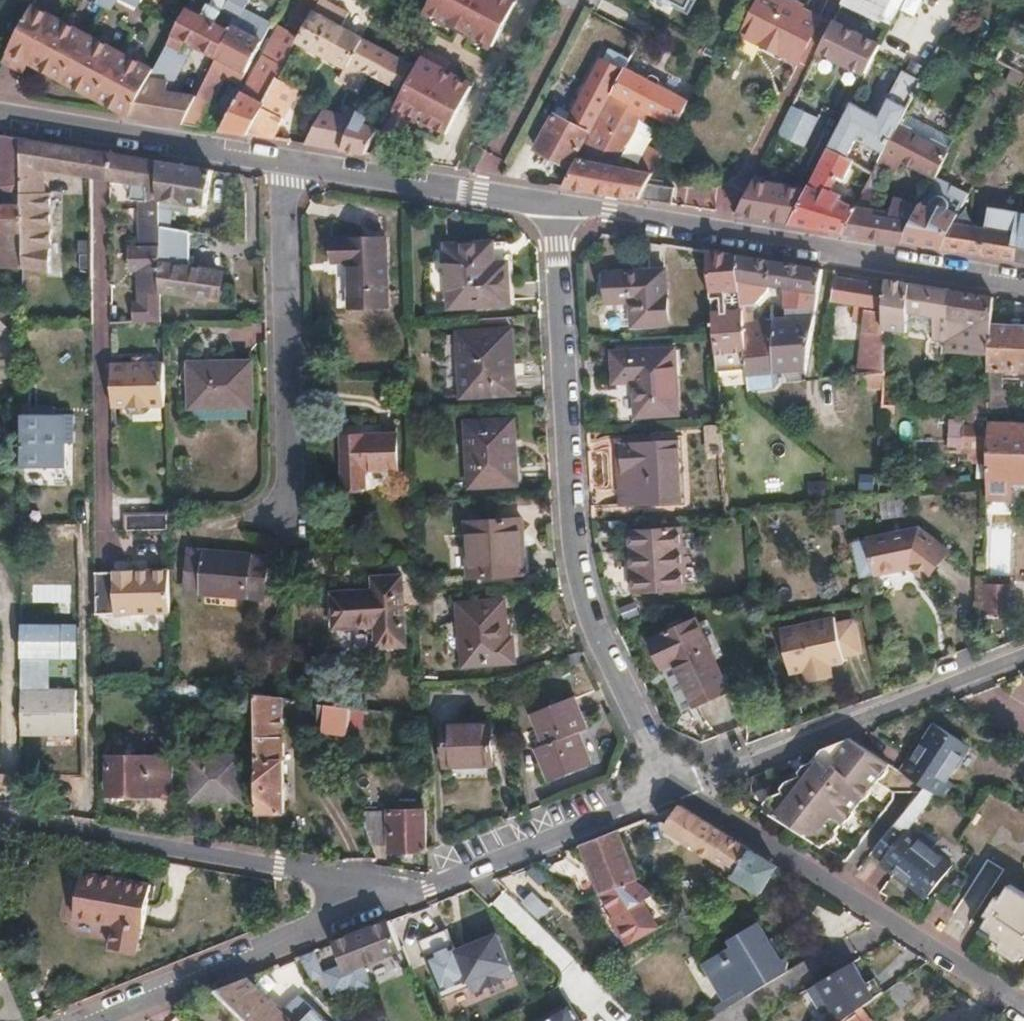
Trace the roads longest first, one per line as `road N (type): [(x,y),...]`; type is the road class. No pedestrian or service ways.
road 1 (residential): [(680,785),(641,732),(573,567),(552,242),(567,203)]
road 2 (residential): [(567,203),(1023,281)]
road 3 (residential): [(1023,1001),(680,785)]
road 4 (residential): [(0,824),(318,874),(365,908)]
road 5 (residential): [(1023,650),(680,785)]
road 6 (residential): [(295,160),(287,180),(291,500)]
road 7 (residential): [(680,785),(365,908)]
road 8 (residential): [(365,908),(86,1020)]
road 9 (residential): [(3,111),(295,160)]
road 10 (residential): [(295,160),(567,203)]
road 11 (residential): [(3,111),(10,76),(53,0)]

